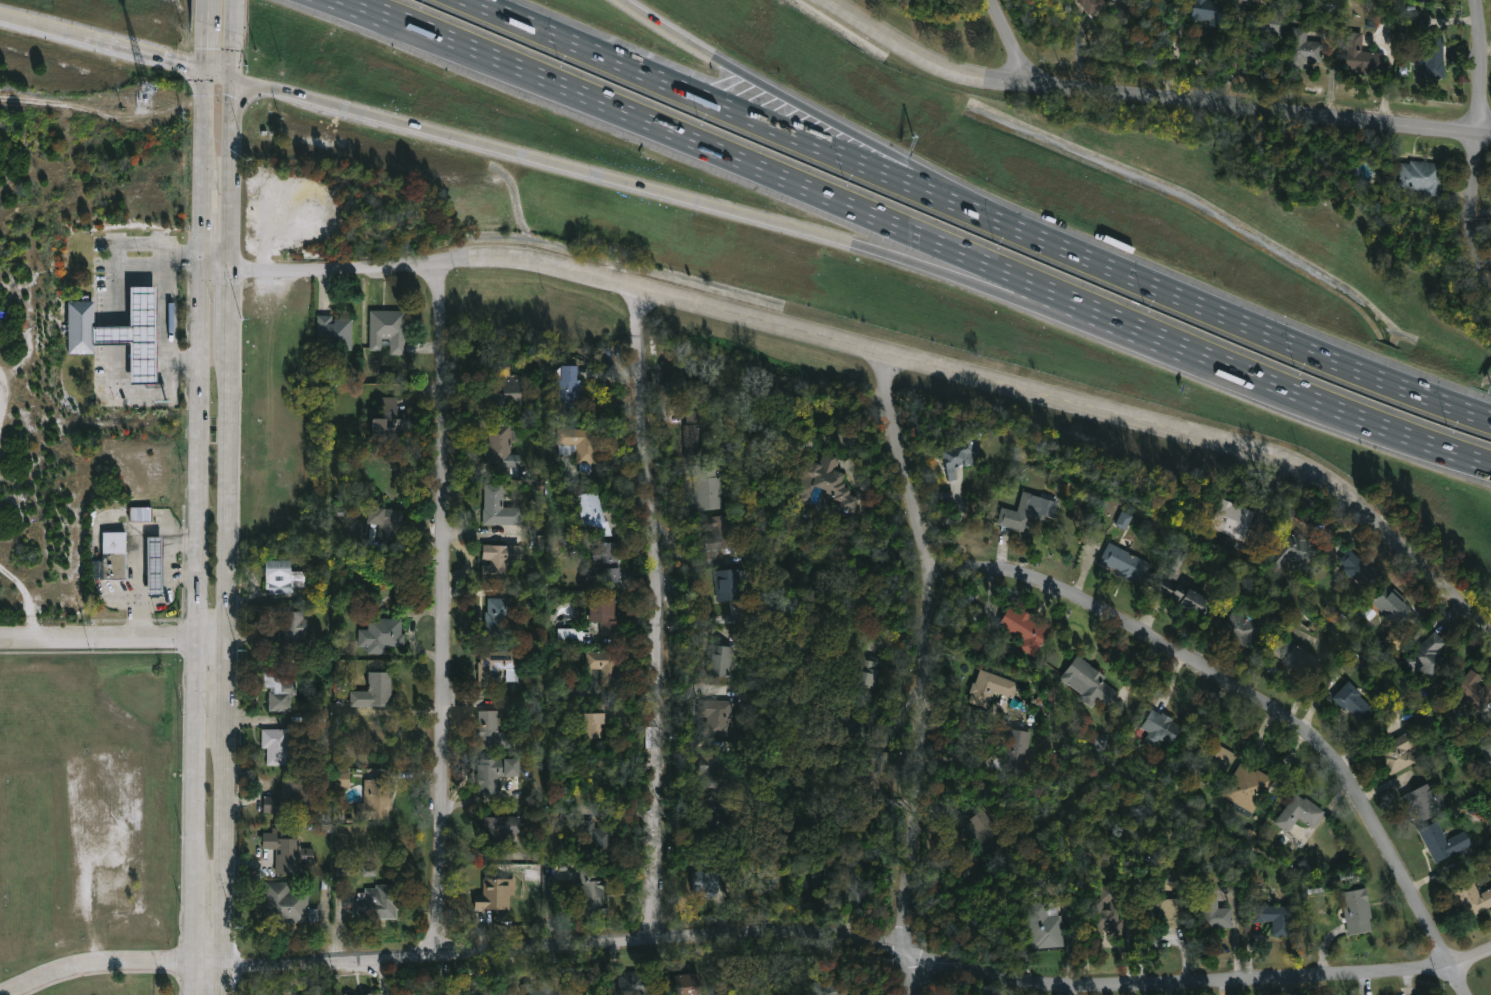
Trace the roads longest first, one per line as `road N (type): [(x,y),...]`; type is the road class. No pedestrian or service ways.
road 1 (residential): [(1490,632),(1371,516),(1279,463),(564,268),(479,259),(387,272),(233,270)]
road 2 (residential): [(1490,953),(1452,967),(1073,988),(809,933),(196,956)]
road 3 (motorway): [(389,17),(1424,441)]
road 4 (residential): [(1466,994),(1363,801),(1317,741),(1253,692),(1060,589),(1002,567),(931,571)]
road 5 (motorway): [(235,79),(934,268)]
road 6 (residential): [(1490,135),(972,80),(825,0)]
road 7 (residential): [(439,951),(442,265)]
road 8 (residential): [(661,938),(663,604),(639,286)]
road 9 (residential): [(914,994),(910,952),(931,571),(883,351)]
road 10 (motorway): [(1064,248),(472,0)]
road 11 (motorway): [(934,268),(1424,441)]
road 12 (secondary): [(208,71),(199,575)]
road 13 (motorway): [(1490,419),(1064,248)]
road 14 (secondary): [(226,994),(226,641)]
road 15 (secondary): [(198,640),(196,956)]
road 16 (secondary): [(226,641),(234,350)]
road 17 (motorway): [(1064,248),(838,124)]
road 18 (motorway): [(838,124),(626,0)]
road 19 (residential): [(7,994),(91,961),(196,956)]
road 20 (secondary): [(233,270),(235,79)]
road 21 (residential): [(1490,293),(1472,217),(1476,133)]
road 22 (residential): [(0,637),(140,642)]
road 23 (residential): [(1476,133),(1479,0)]
road 24 (motorway): [(89,36),(208,71)]

